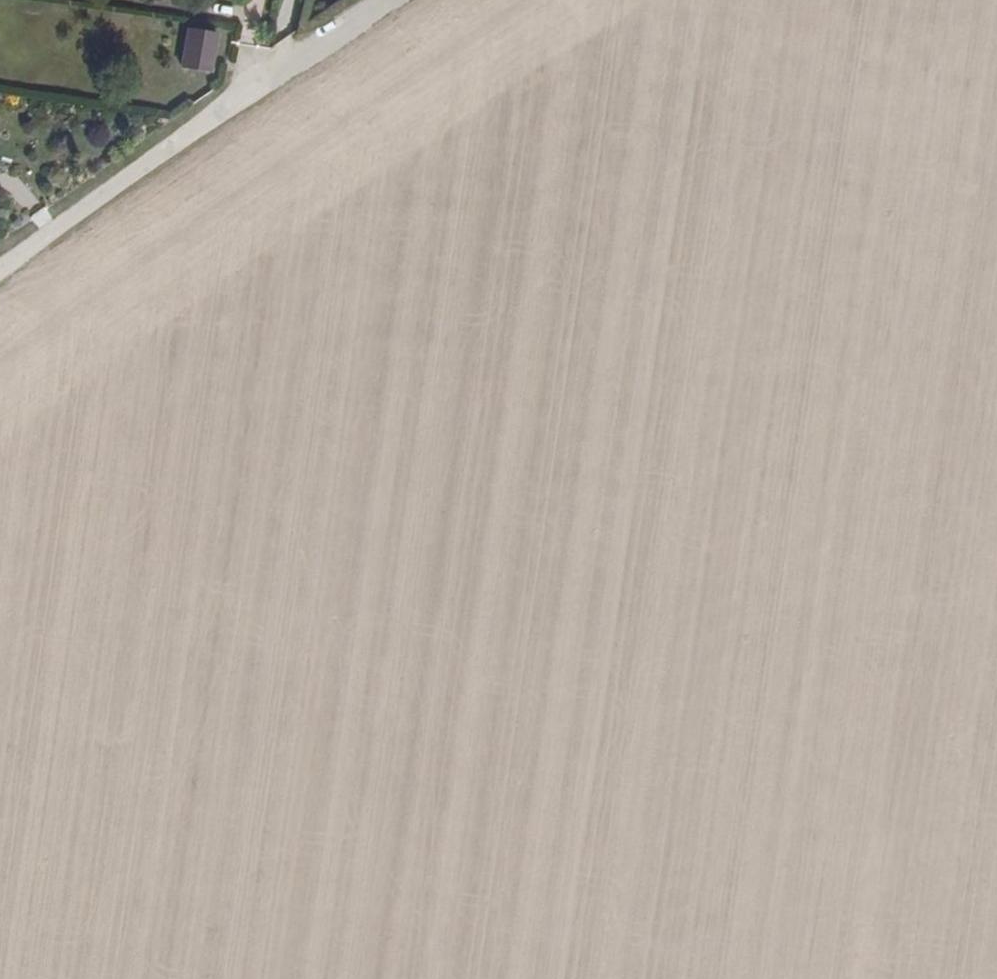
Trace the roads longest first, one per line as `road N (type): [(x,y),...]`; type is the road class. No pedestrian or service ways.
road 1 (track): [(378,0),(0,265)]

